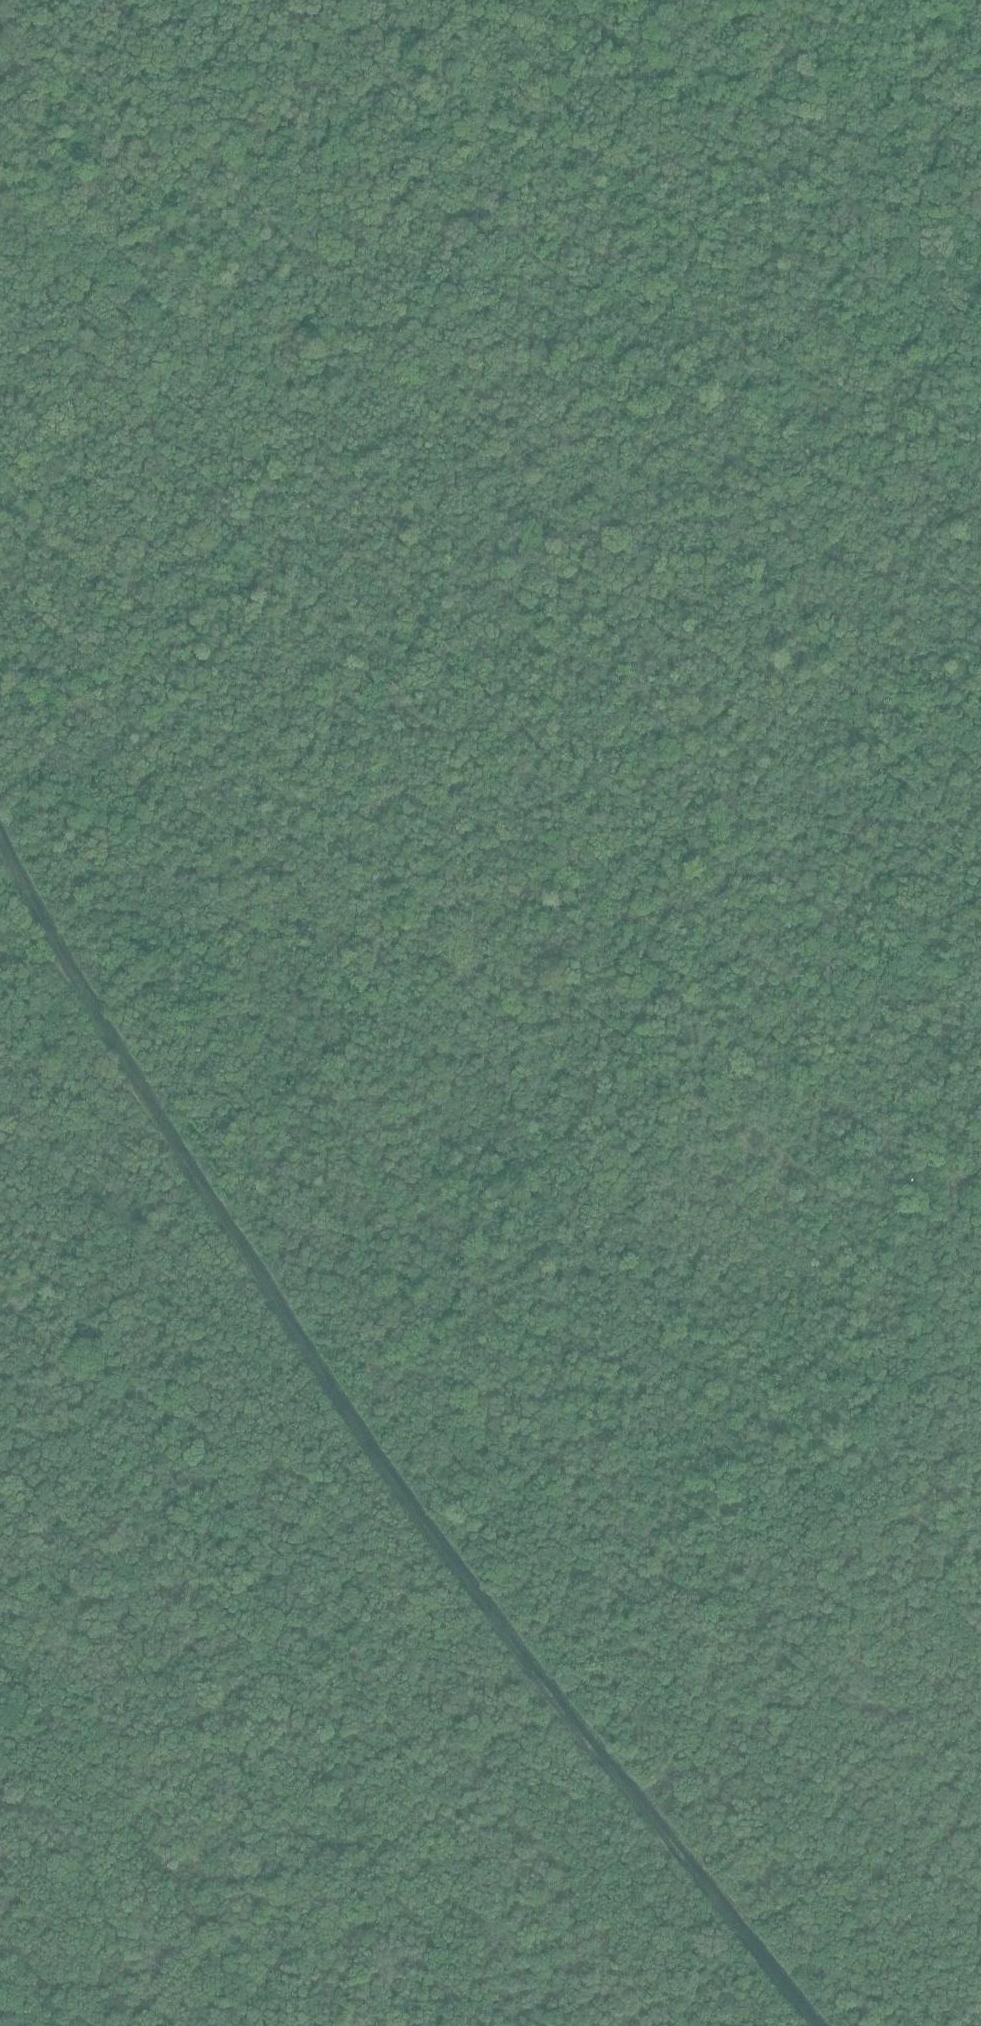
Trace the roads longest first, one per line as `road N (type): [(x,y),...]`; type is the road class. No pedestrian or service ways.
road 1 (track): [(829,2025),(689,1855),(348,1403),(38,907),(0,770)]

